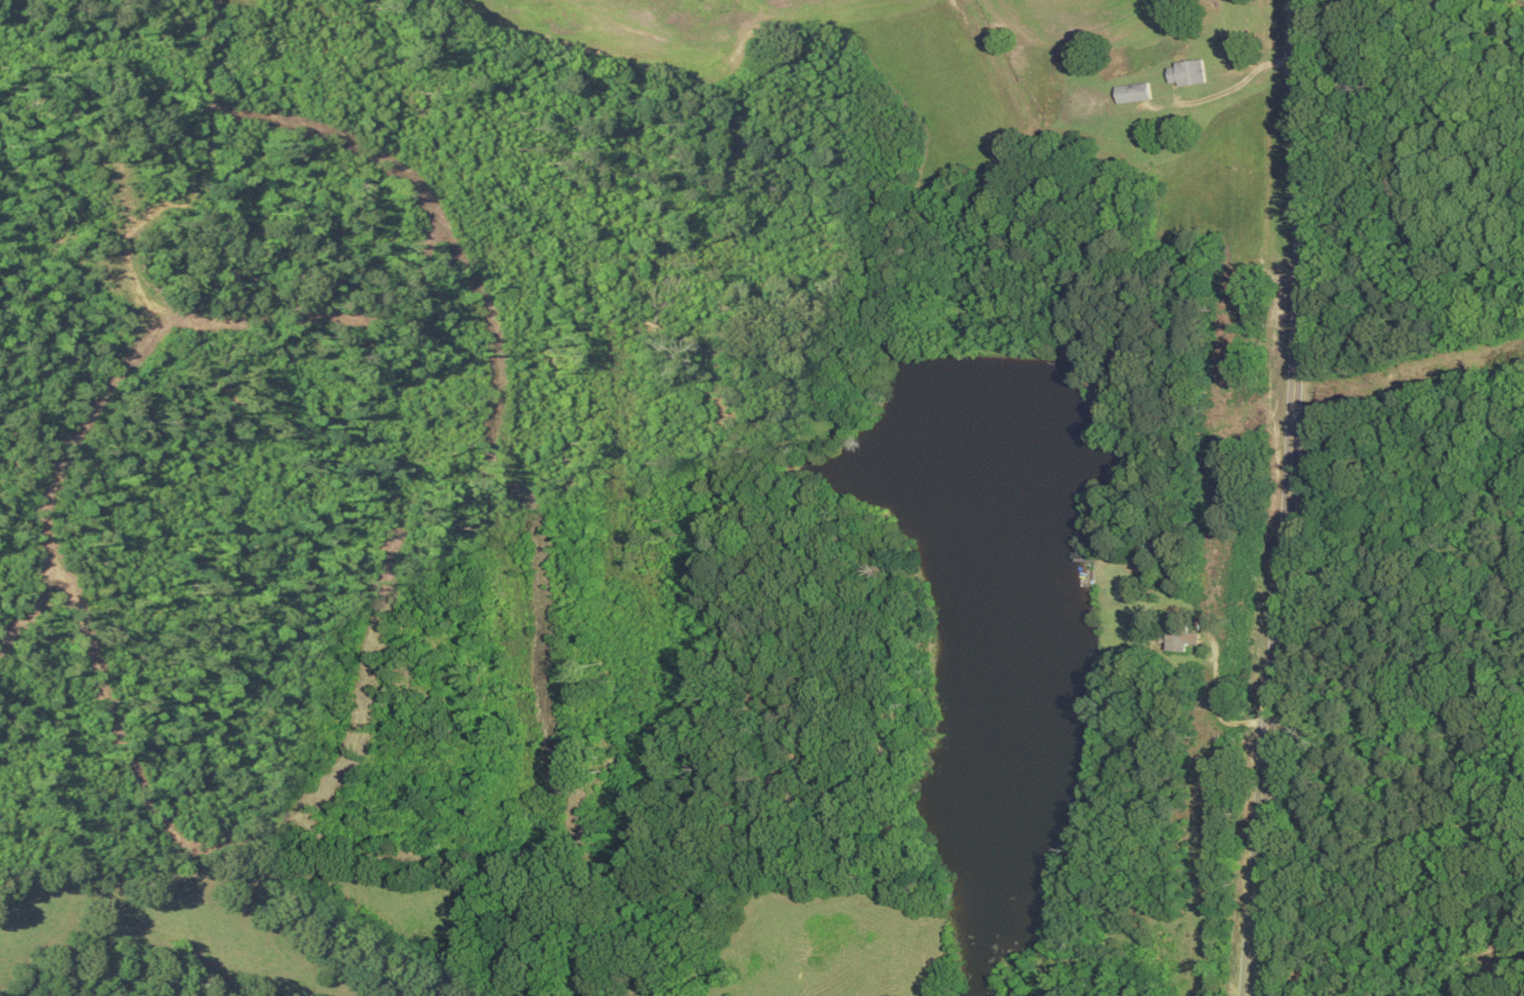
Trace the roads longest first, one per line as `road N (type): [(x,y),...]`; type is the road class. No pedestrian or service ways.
road 1 (secondary): [(1221,995),(1227,786),(1306,48),(1303,0)]

